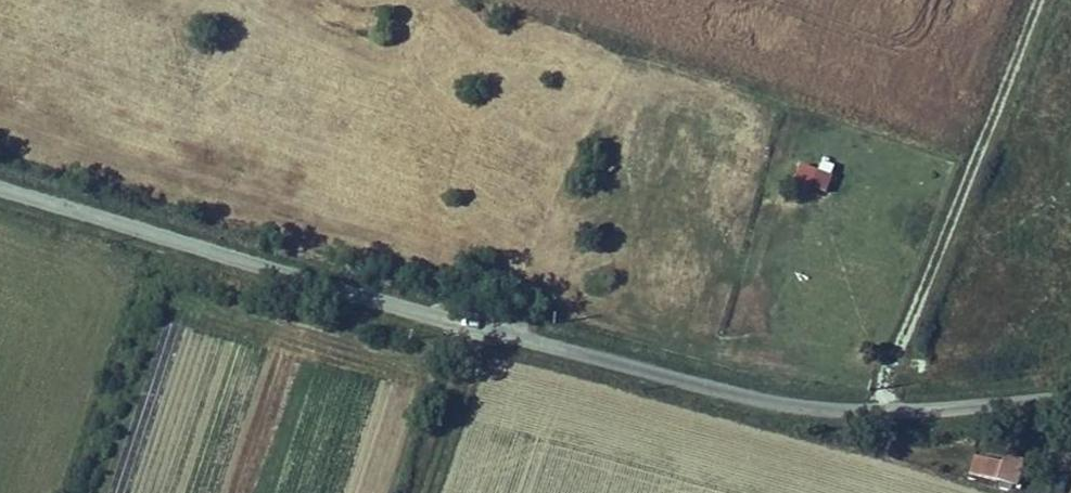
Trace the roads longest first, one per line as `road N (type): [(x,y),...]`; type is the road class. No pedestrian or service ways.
road 1 (residential): [(0,179),(769,397),(855,407),(1070,392)]
road 2 (track): [(1032,0),(876,406)]
road 3 (track): [(172,229),(90,492)]

